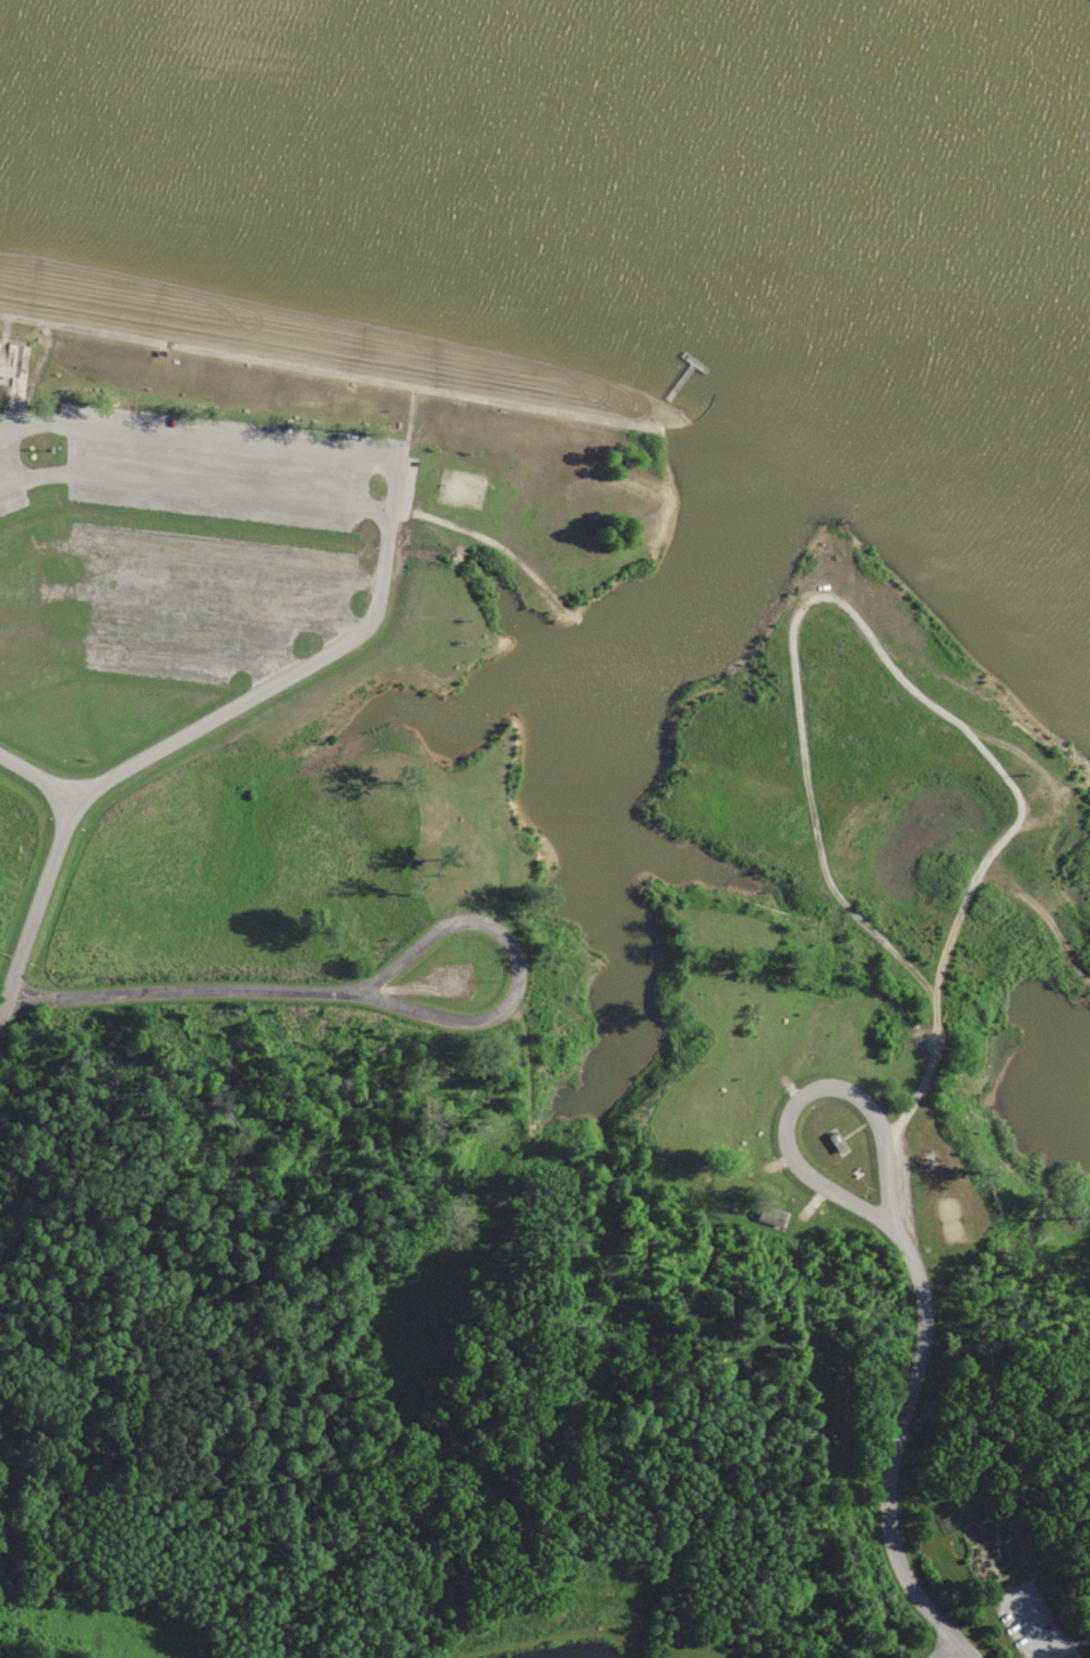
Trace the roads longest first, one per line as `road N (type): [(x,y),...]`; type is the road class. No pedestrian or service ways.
road 1 (residential): [(859,1207),(897,1224),(879,1124),(863,1098),(815,1092),(790,1111),(790,1153),(817,1183),(859,1207)]

